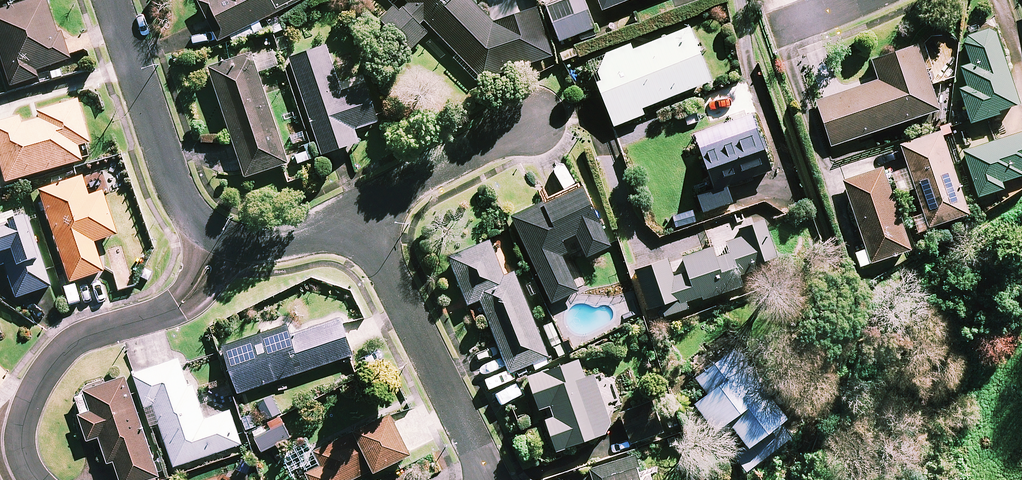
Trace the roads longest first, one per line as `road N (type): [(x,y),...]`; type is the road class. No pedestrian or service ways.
road 1 (residential): [(37,479),(18,445),(30,382),(59,353),(181,294),(222,243)]
road 2 (residential): [(485,479),(480,454),(359,213)]
road 3 (residential): [(111,0),(190,218),(222,243)]
road 4 (residential): [(359,213),(527,126)]
road 5 (residential): [(222,243),(301,239),(359,213)]

